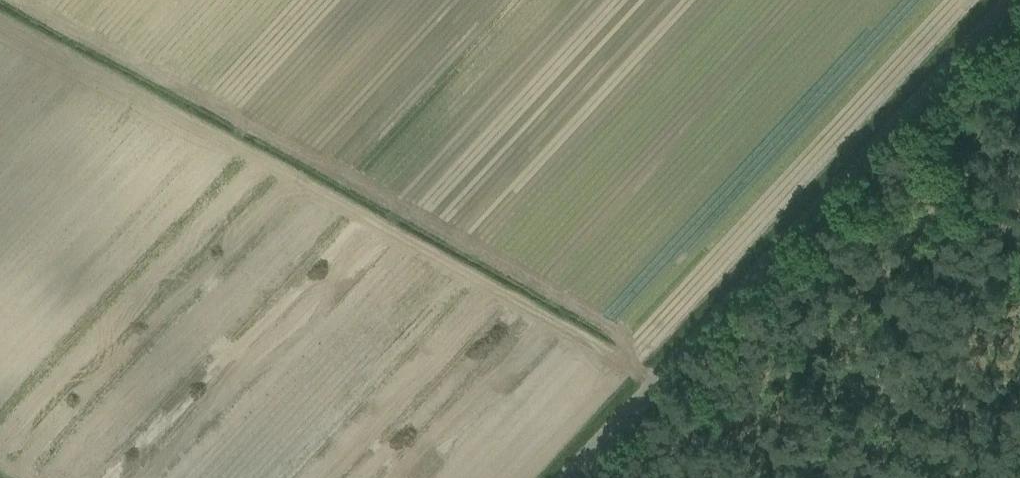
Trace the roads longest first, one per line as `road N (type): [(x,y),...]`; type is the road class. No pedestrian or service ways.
road 1 (unclassified): [(566,477),(1007,0)]

